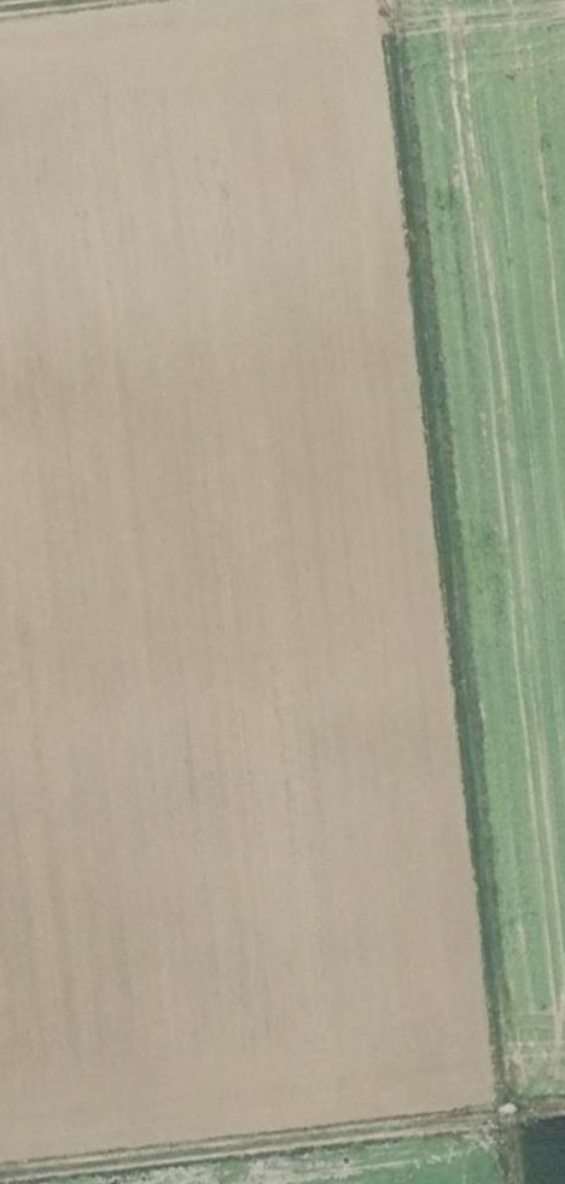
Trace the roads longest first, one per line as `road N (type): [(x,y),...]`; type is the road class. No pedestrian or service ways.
road 1 (track): [(518,1183),(394,0)]
road 2 (track): [(0,1176),(564,1112)]

